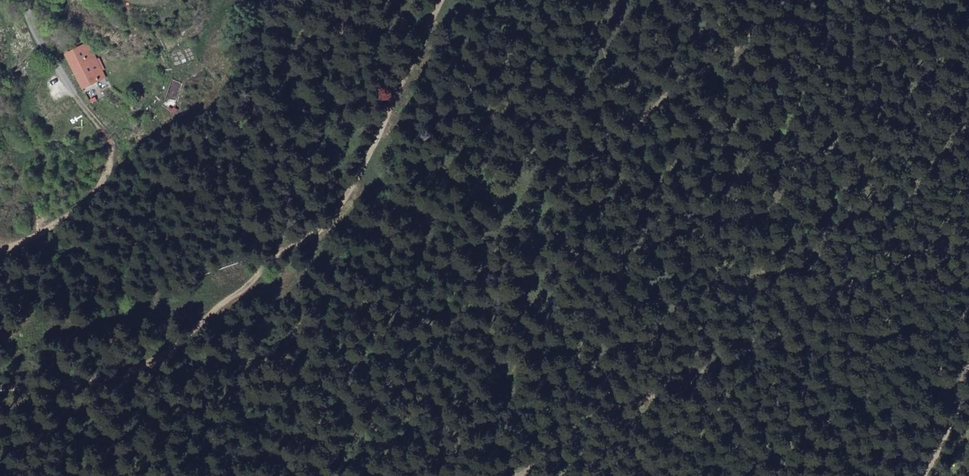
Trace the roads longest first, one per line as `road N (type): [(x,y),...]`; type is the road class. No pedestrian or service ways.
road 1 (track): [(443,0),(333,219),(177,343),(100,384),(0,386)]
road 2 (track): [(795,0),(658,99),(630,140),(528,465)]
road 3 (track): [(512,475),(907,257),(968,246)]
road 4 (track): [(0,248),(65,220),(110,175),(114,148),(77,114)]
road 5 (unclassified): [(77,114),(4,0)]

